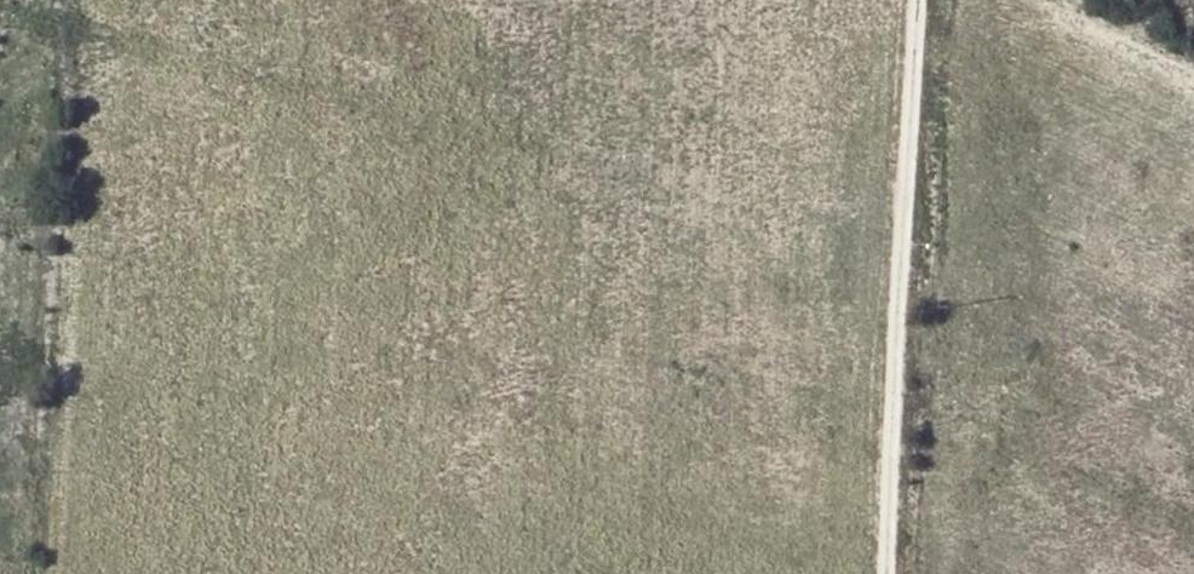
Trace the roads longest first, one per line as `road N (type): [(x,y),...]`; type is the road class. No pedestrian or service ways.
road 1 (unclassified): [(891,573),(922,0)]

